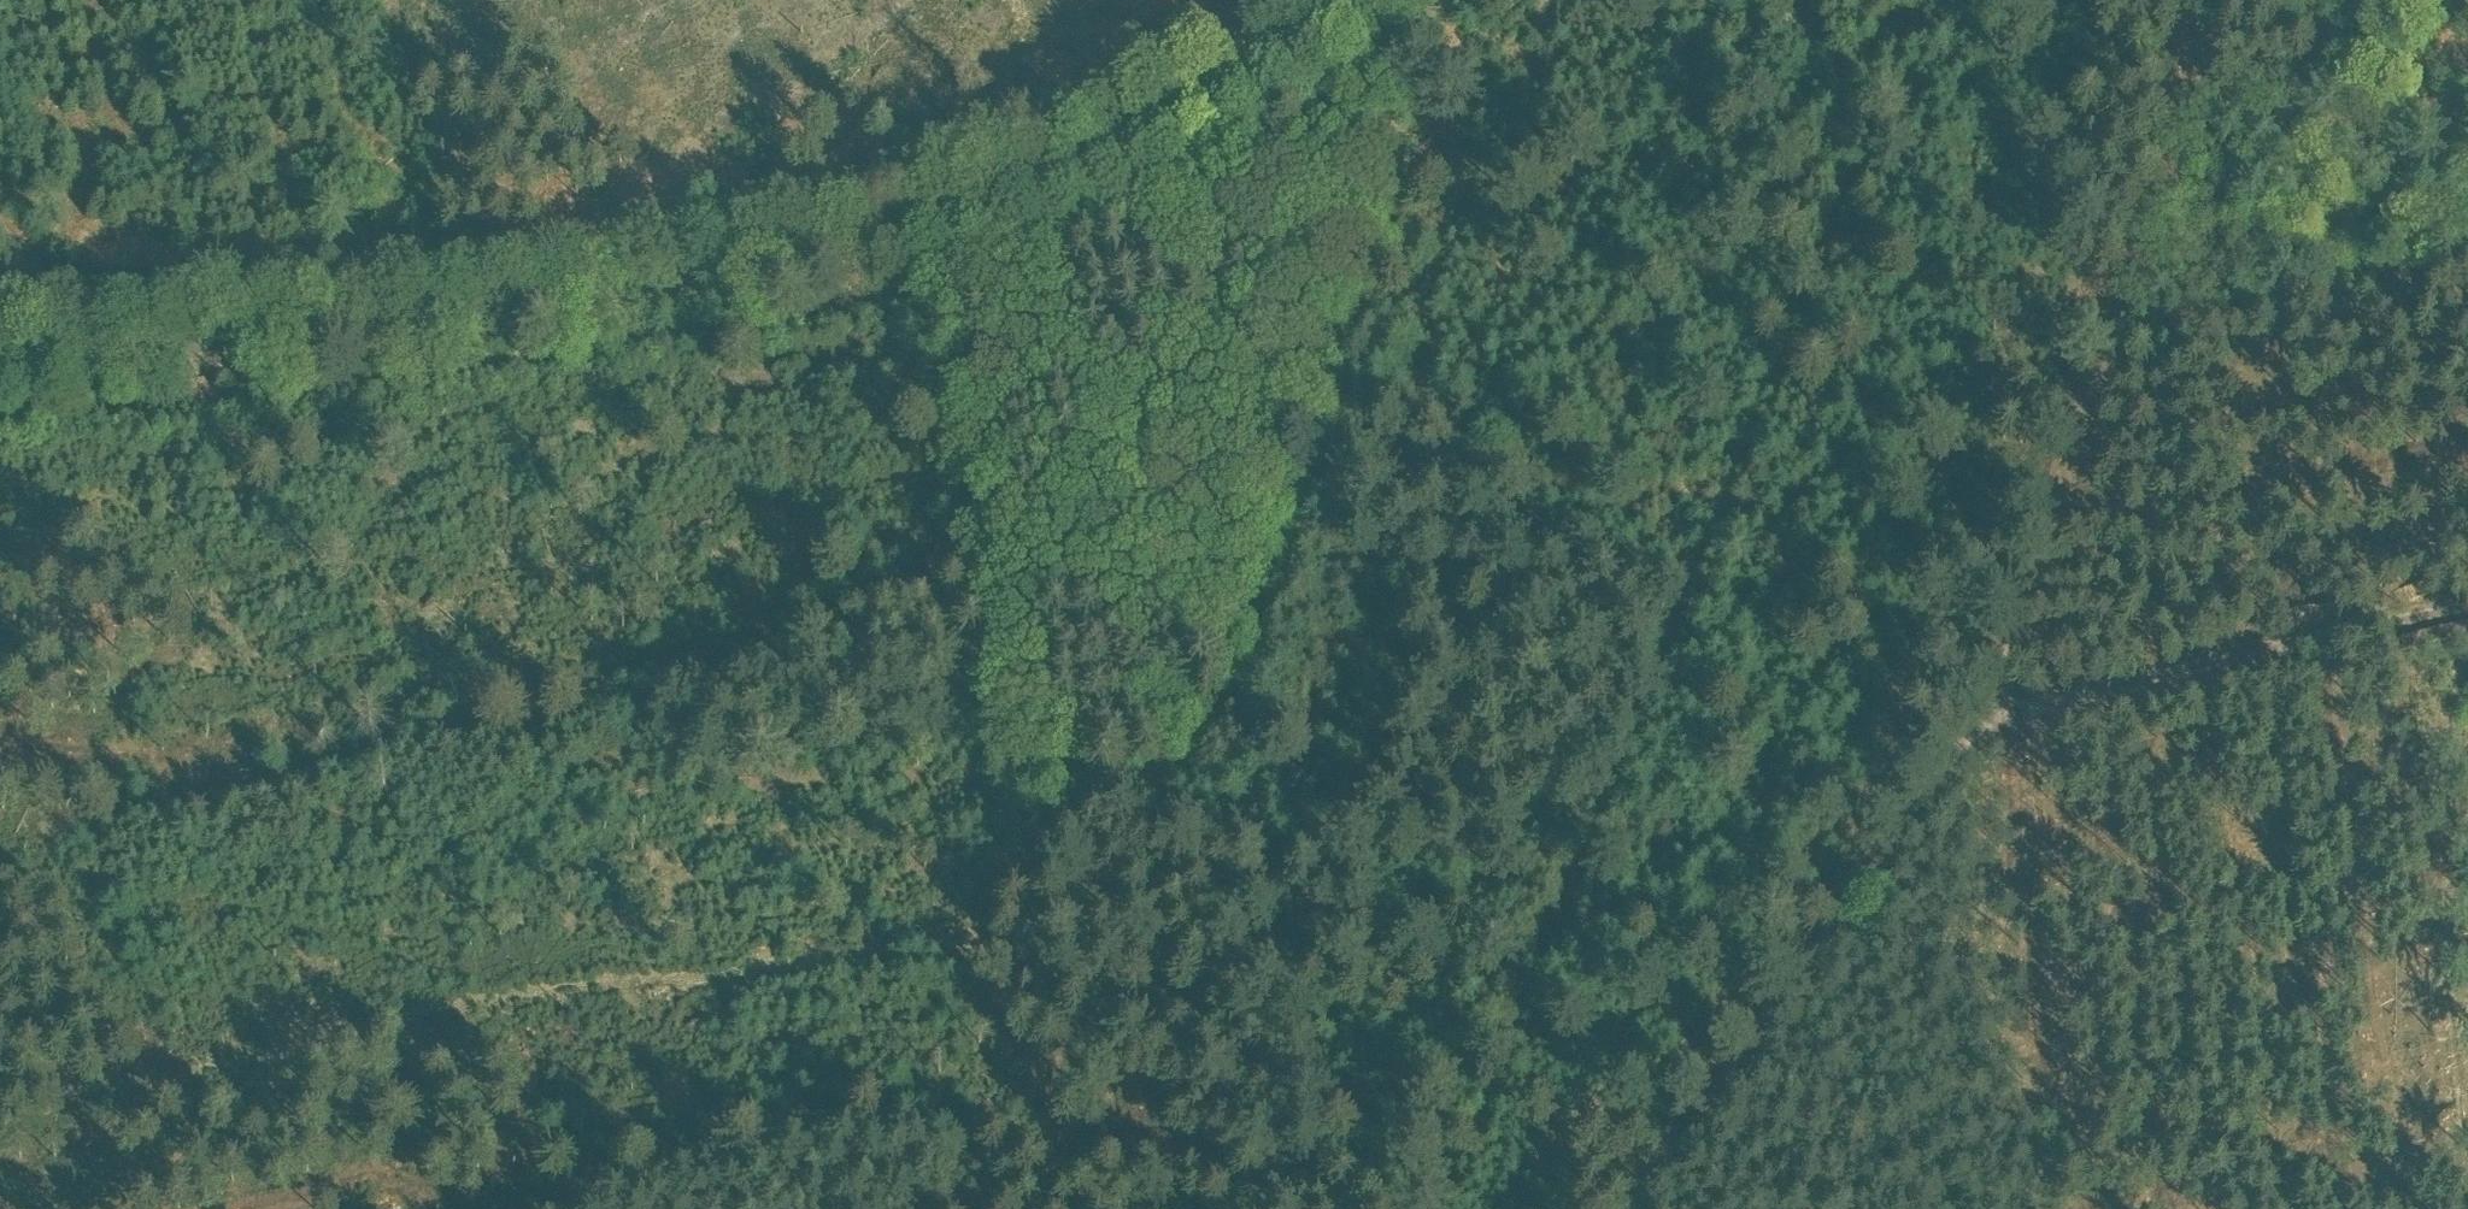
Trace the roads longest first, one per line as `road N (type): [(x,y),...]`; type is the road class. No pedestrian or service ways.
road 1 (tertiary): [(0,367),(477,316),(865,237),(1097,147),(1190,98),(1338,0)]
road 2 (track): [(2467,607),(2310,641),(1965,737),(1788,1006),(1641,1208)]

